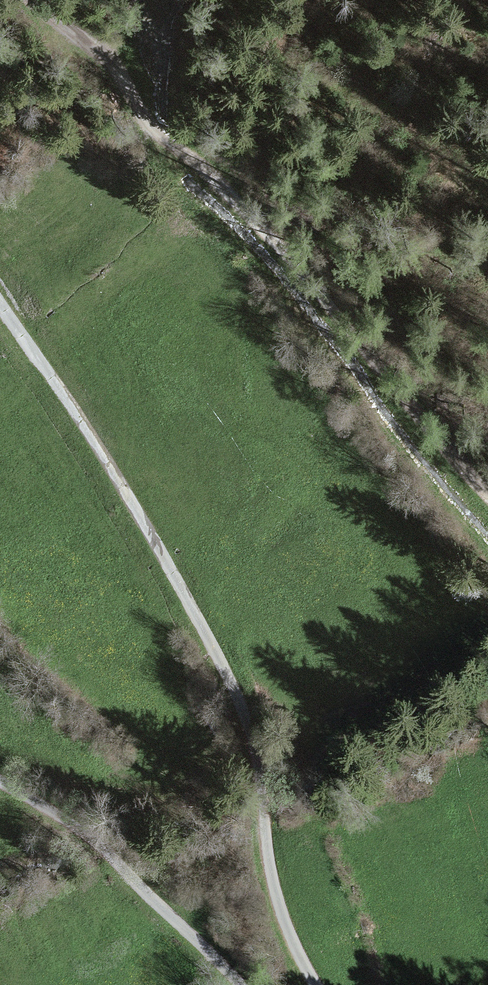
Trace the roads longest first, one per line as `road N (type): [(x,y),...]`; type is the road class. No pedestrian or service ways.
road 1 (unclassified): [(317,984),(279,906),(260,770),(235,695),(120,481),(0,303)]
road 2 (track): [(487,509),(303,275),(164,147),(119,70),(37,0)]
road 3 (unclassified): [(0,786),(102,848),(235,984)]

